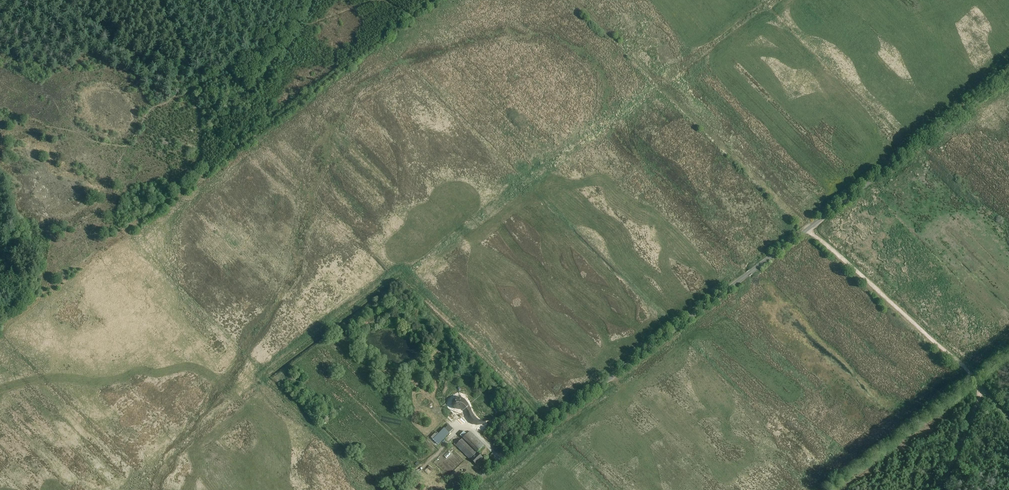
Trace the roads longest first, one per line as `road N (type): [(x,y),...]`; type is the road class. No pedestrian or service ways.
road 1 (tertiary): [(461,489),(902,157)]
road 2 (track): [(237,149),(0,327)]
road 3 (track): [(433,0),(237,149)]
road 4 (track): [(980,386),(808,228)]
road 5 (tertiary): [(1008,76),(902,157)]

